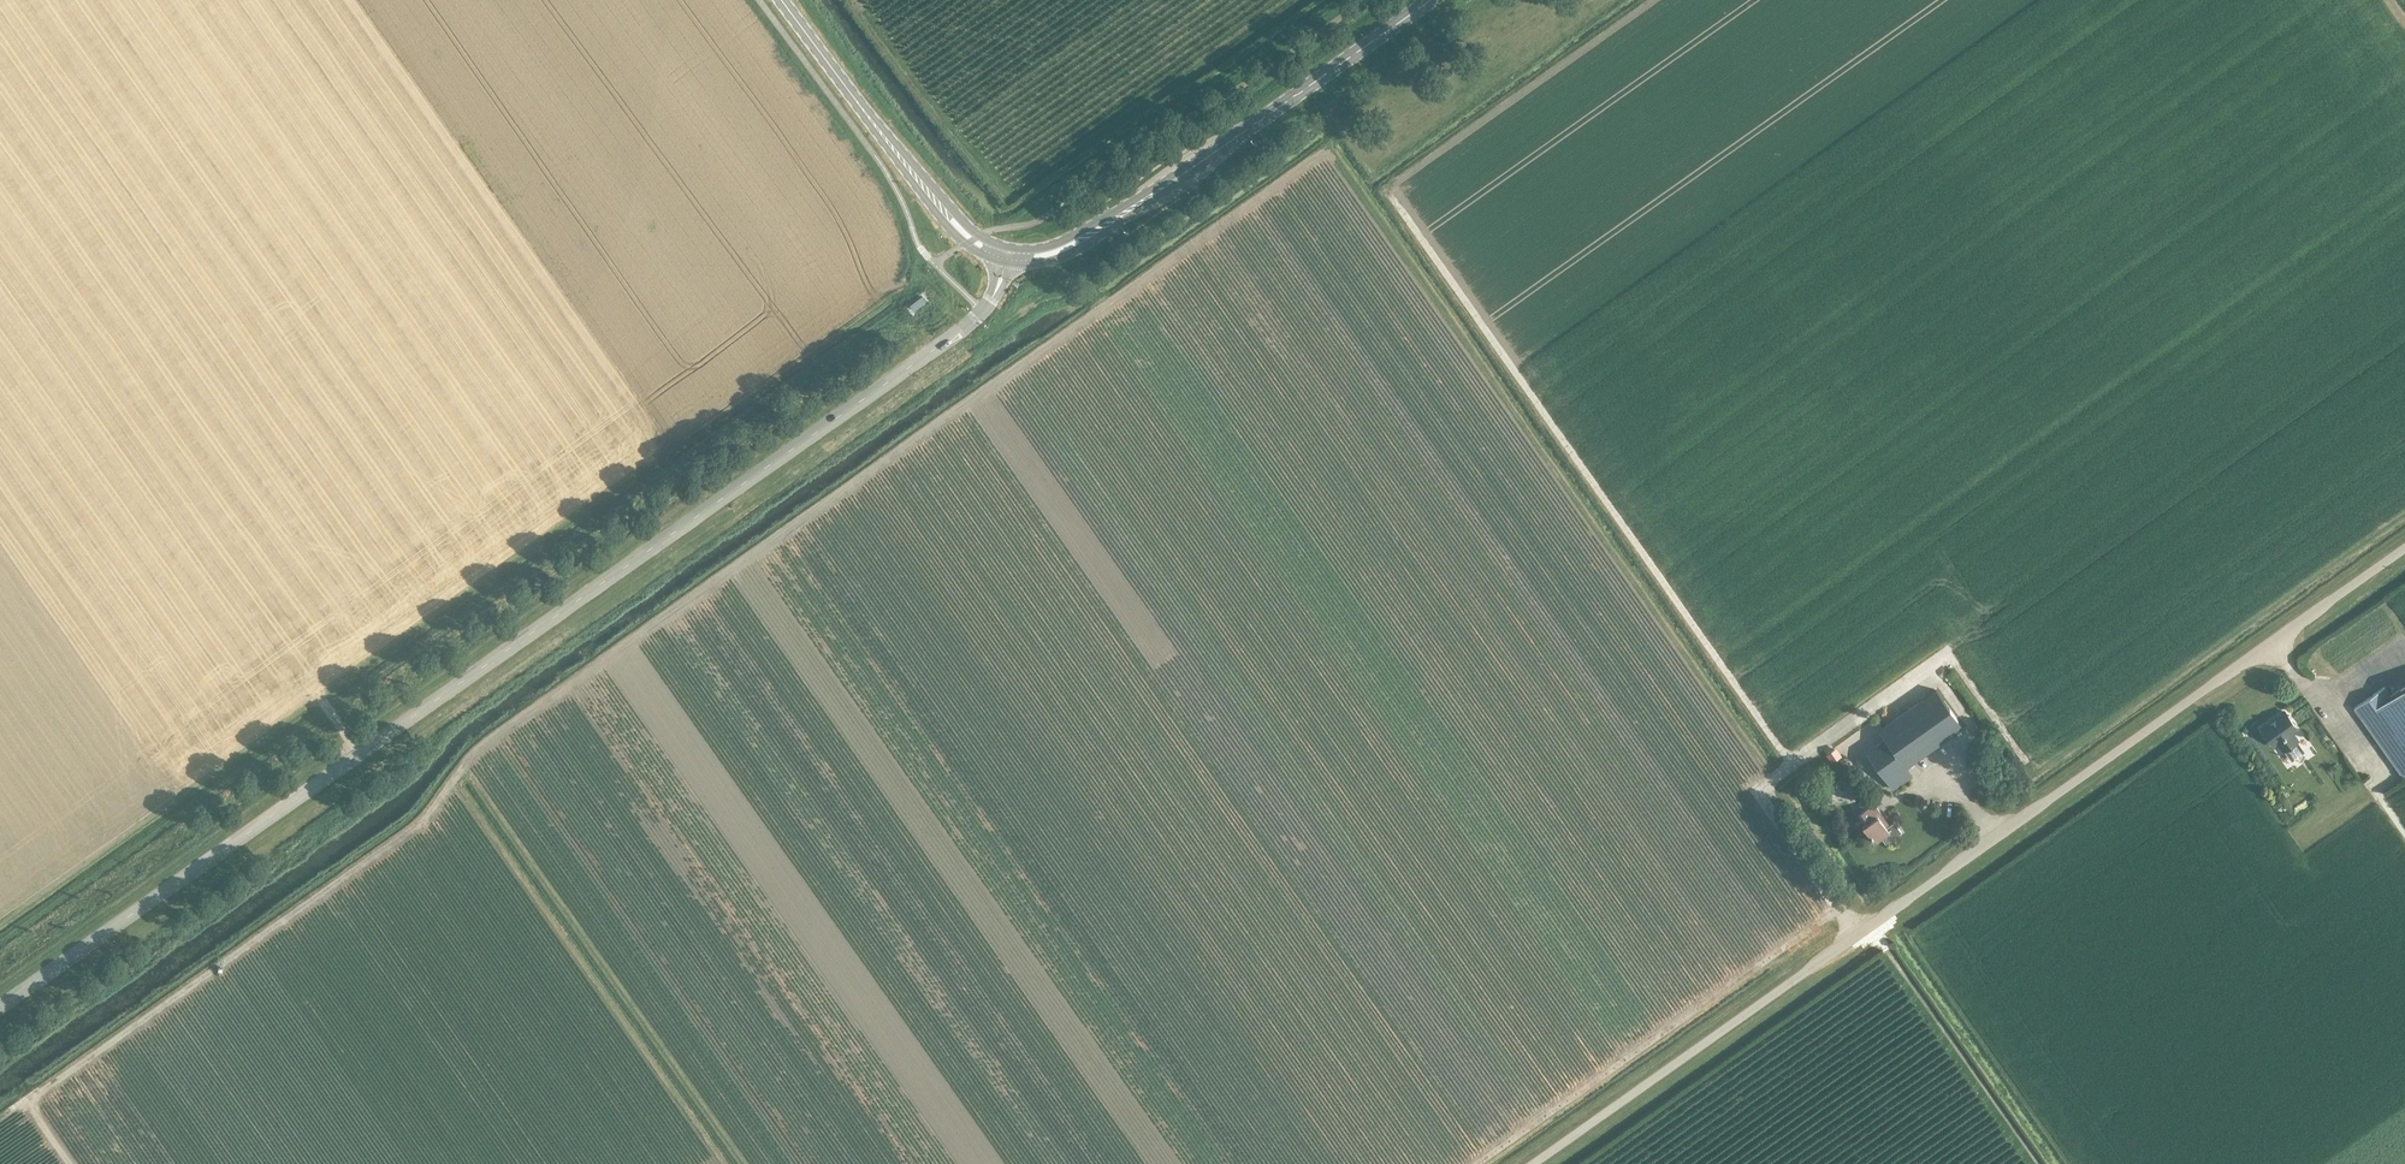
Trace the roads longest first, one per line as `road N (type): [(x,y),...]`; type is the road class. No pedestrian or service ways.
road 1 (unclassified): [(0,1009),(984,311),(1005,264)]
road 2 (unclassified): [(2404,550),(1535,1163)]
road 3 (track): [(702,591),(489,744),(407,835),(28,1101),(31,1110)]
road 4 (track): [(1385,190),(1792,766)]
road 5 (secondary): [(1145,200),(1430,0)]
road 6 (secondary): [(811,39),(964,244),(1005,264)]
road 7 (secondary): [(1008,250),(977,237),(811,39)]
road 8 (secondary): [(1005,264),(1065,258),(1145,200)]
road 9 (secondary): [(1145,200),(1062,243),(1008,250)]

